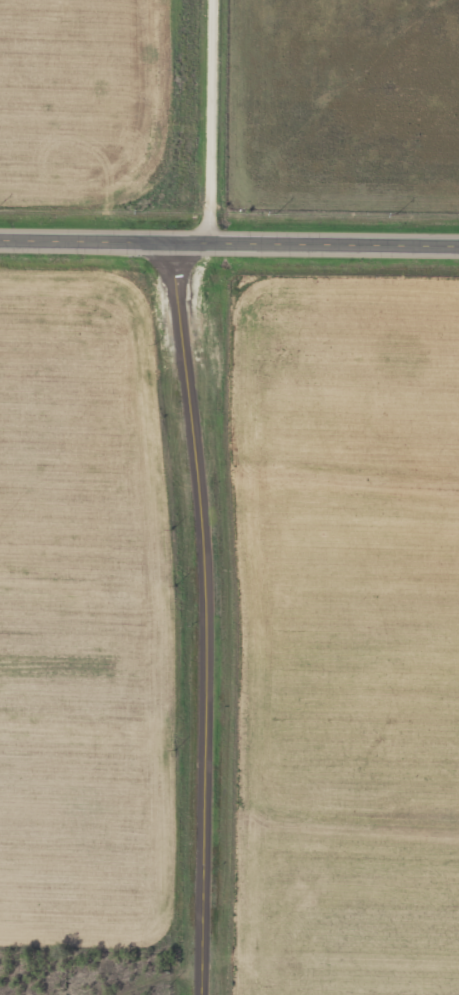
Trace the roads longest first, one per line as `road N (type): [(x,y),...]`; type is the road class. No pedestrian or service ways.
road 1 (tertiary): [(196,994),(202,612),(165,249)]
road 2 (primary): [(458,252),(0,247)]
road 3 (residential): [(216,250),(217,0)]

